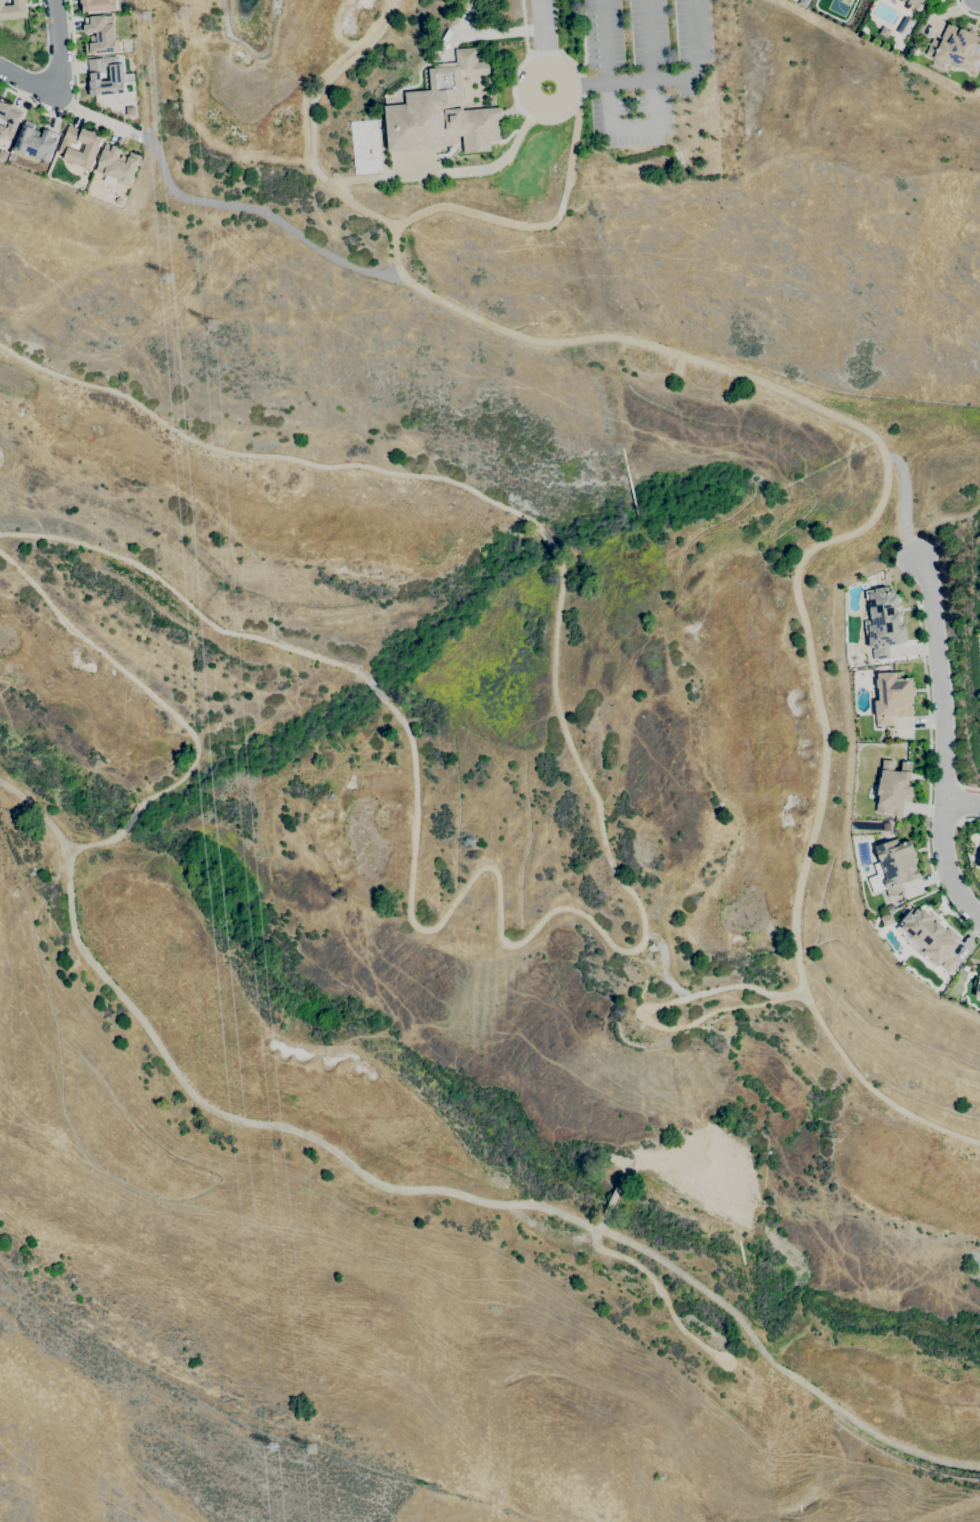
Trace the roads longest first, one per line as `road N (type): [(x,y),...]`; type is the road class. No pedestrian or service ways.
road 1 (residential): [(911,559),(927,578),(946,802)]
road 2 (residential): [(946,802),(941,853),(957,900),(979,918)]

